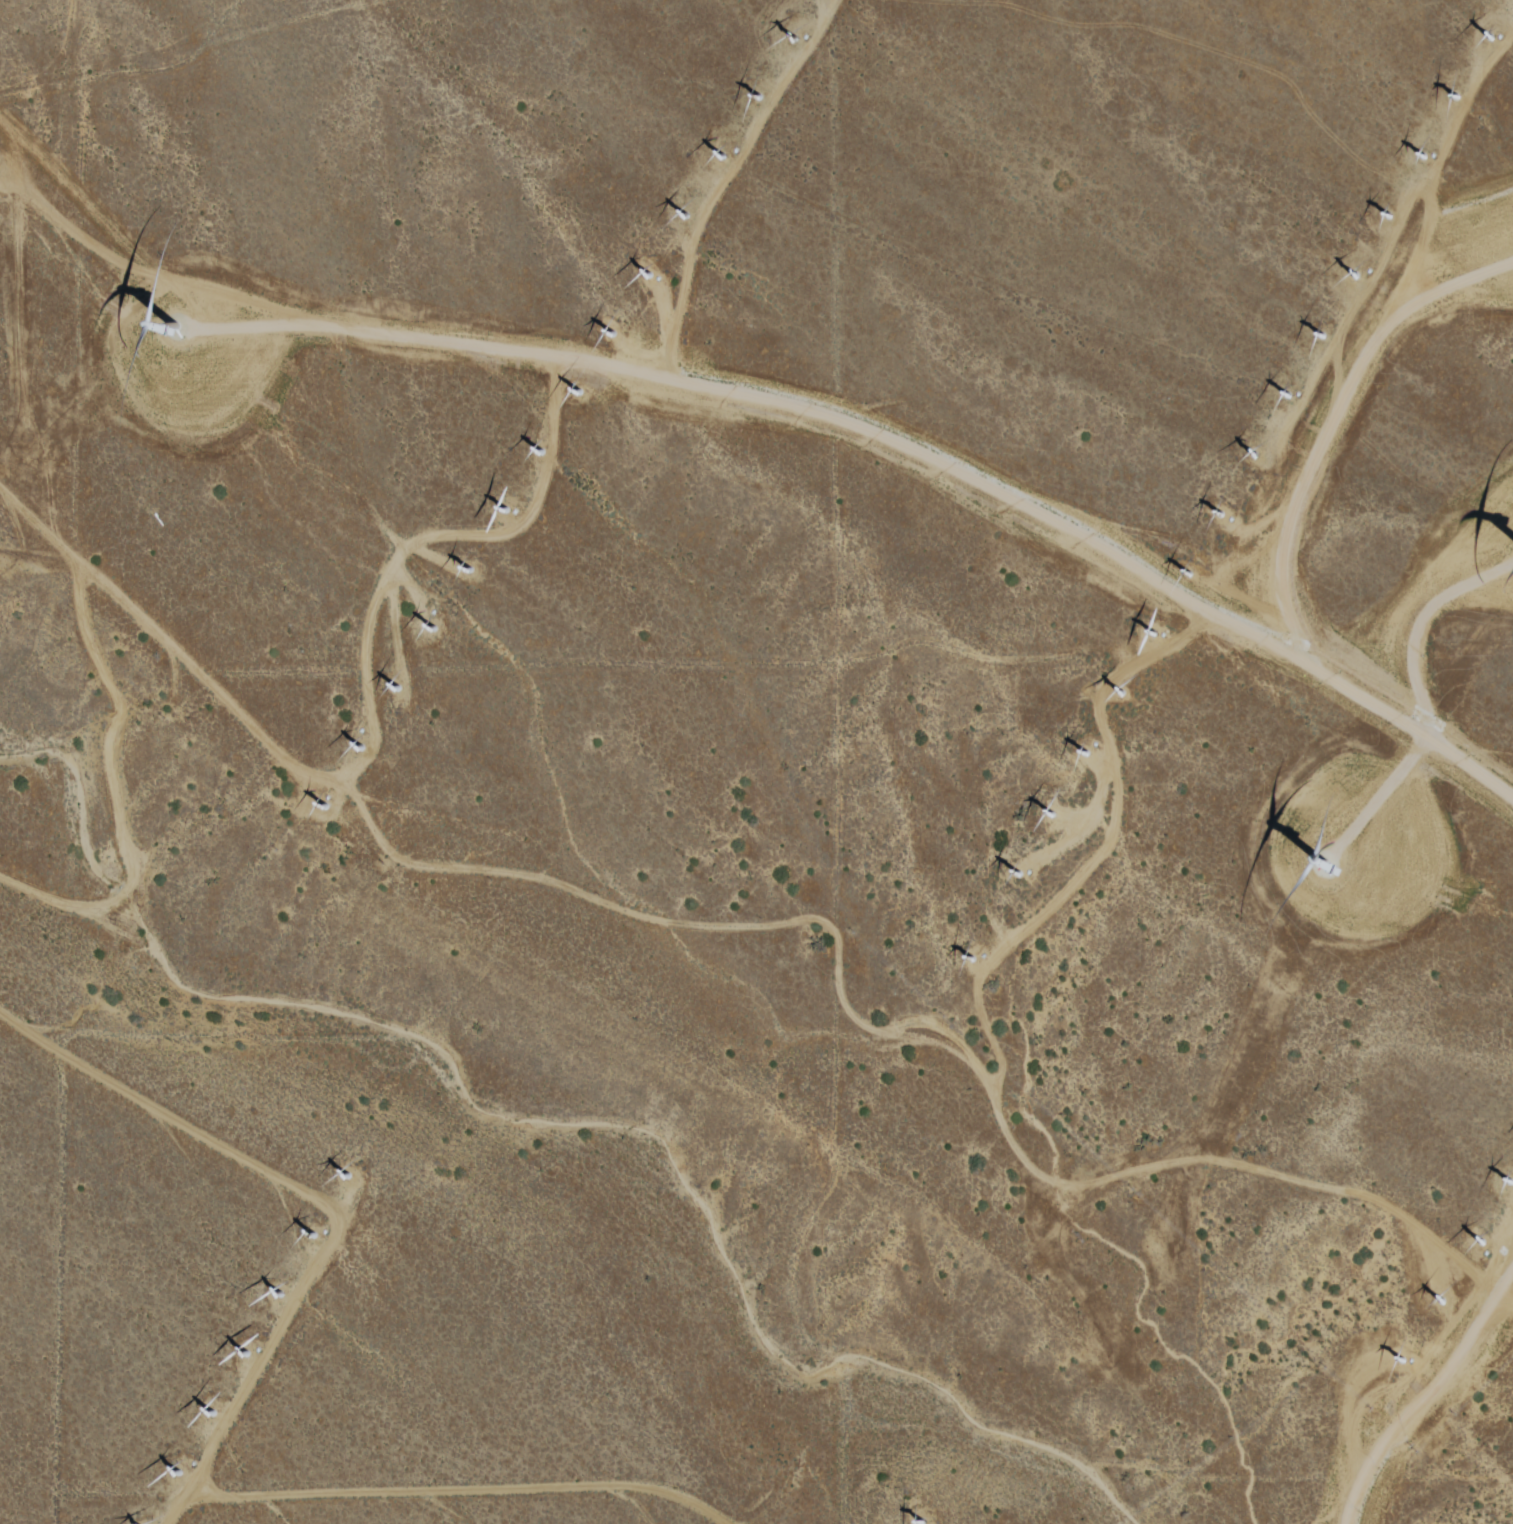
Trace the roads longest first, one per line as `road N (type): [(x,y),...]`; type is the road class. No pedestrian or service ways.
road 1 (residential): [(0,218),(162,272),(604,356),(993,513),(1100,609),(1164,633),(1512,629)]
road 2 (residential): [(1100,1473),(1512,1466)]

